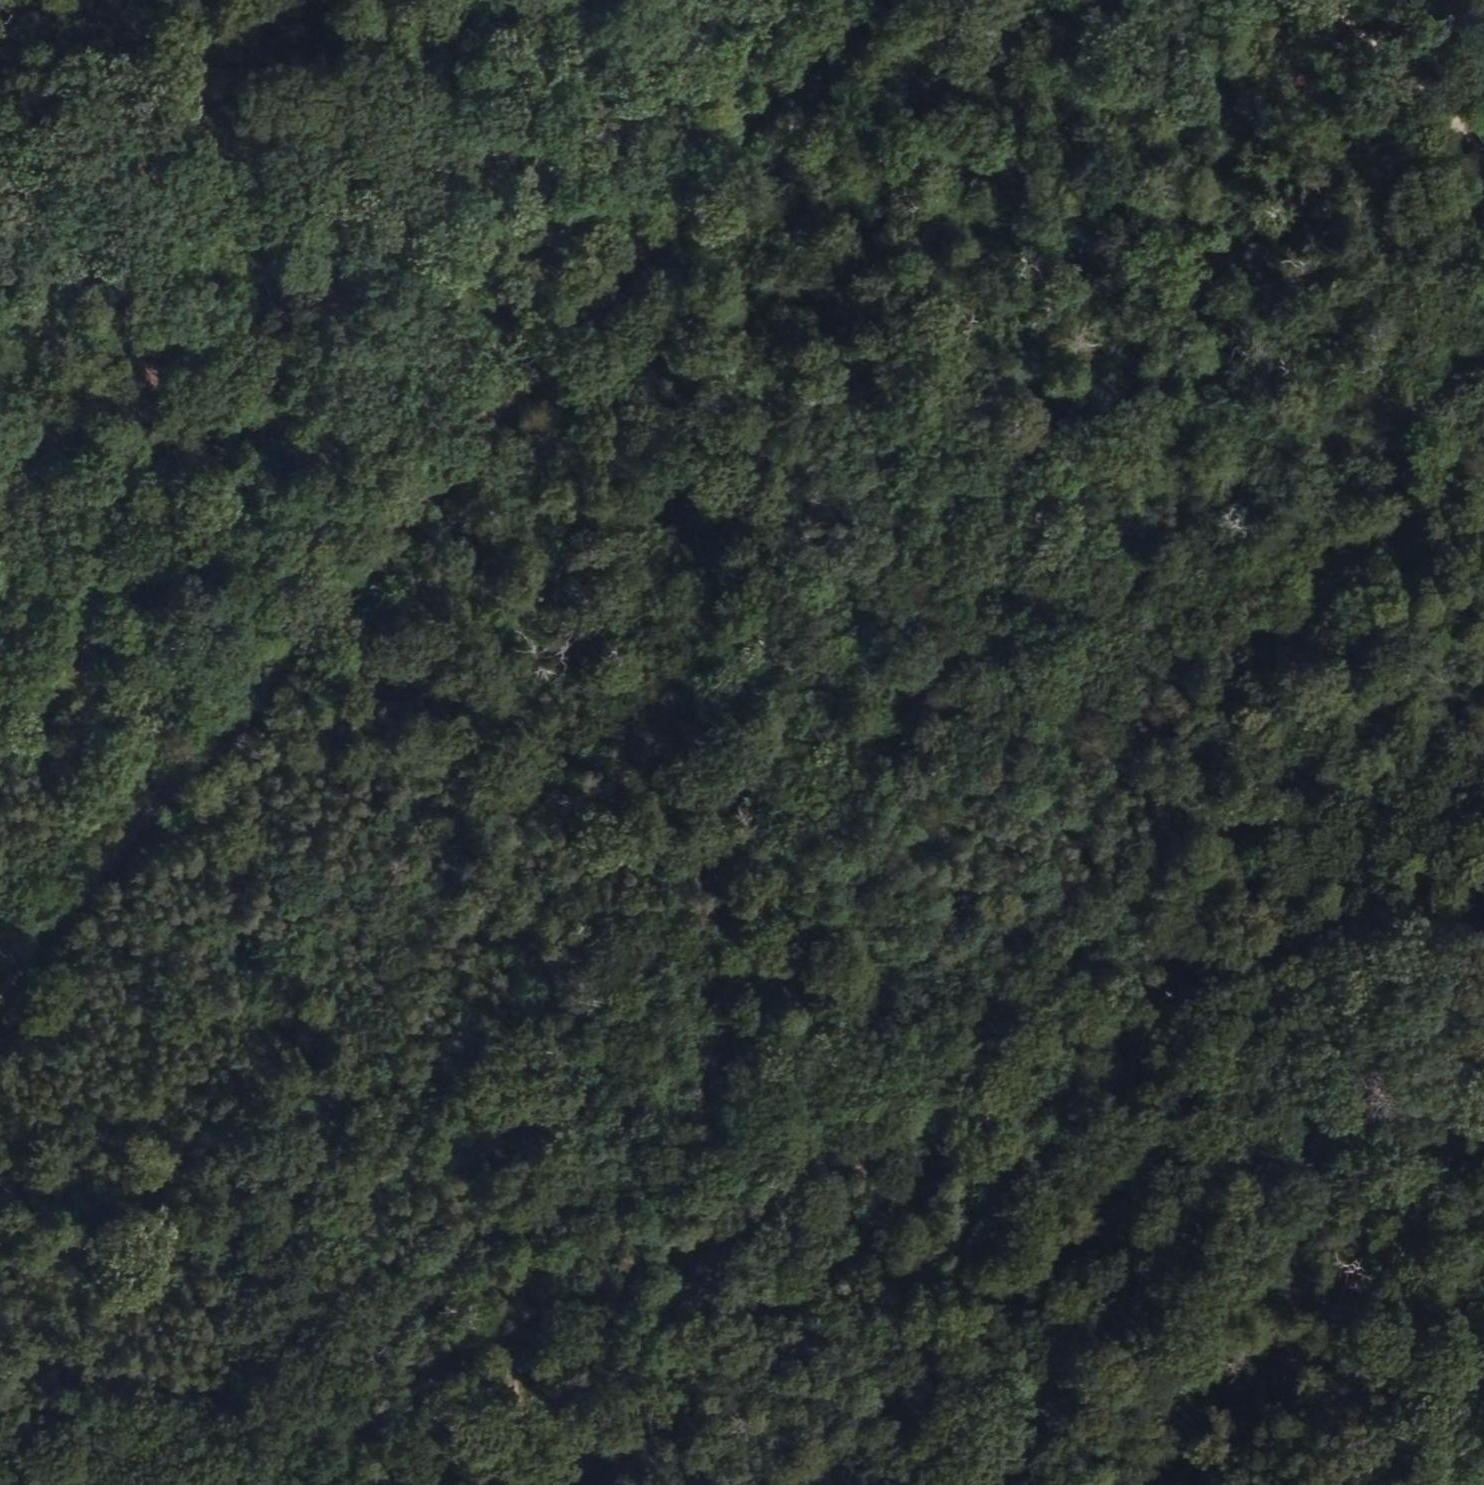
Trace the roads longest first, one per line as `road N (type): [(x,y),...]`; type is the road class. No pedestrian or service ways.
road 1 (track): [(842,0),(236,703),(0,993)]
road 2 (track): [(1483,733),(1266,813),(1216,861),(1190,905),(1178,931),(1172,1090),(1143,1304),(1132,1484)]
road 3 (track): [(503,1289),(479,907),(402,801),(315,612)]
road 4 (track): [(503,1289),(404,1283),(170,1119),(24,1129),(0,1123)]
road 5 (track): [(1483,163),(1315,0)]
road 6 (track): [(549,1484),(503,1289)]

